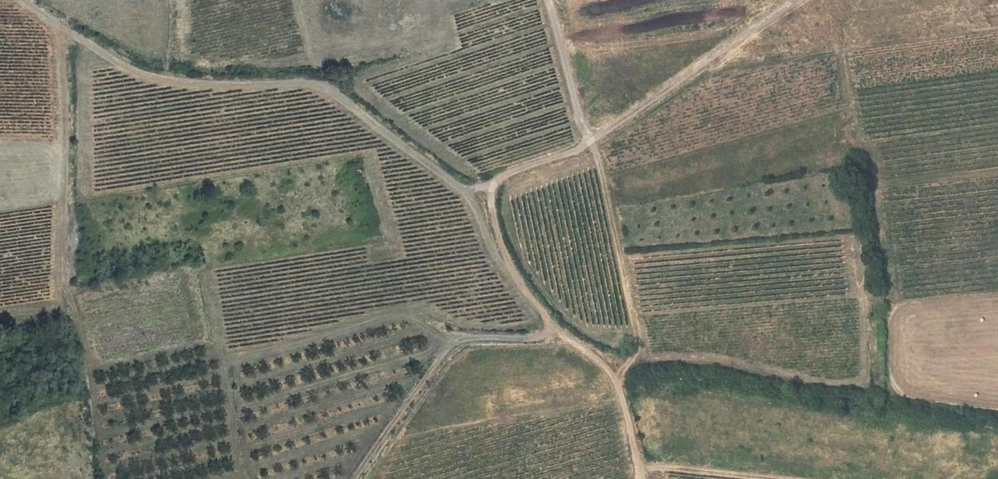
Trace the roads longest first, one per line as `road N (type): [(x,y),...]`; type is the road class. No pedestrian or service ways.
road 1 (track): [(22,0),(144,75),(317,84),(459,185),(491,188)]
road 2 (track): [(617,382),(637,336),(602,170),(549,0)]
road 3 (unclassified): [(491,188),(502,177),(575,152),(793,0)]
road 4 (track): [(357,478),(433,364),(459,339),(541,338),(553,327)]
road 5 (track): [(224,357),(391,317),(459,339)]
road 6 (track): [(553,327),(617,382),(640,466)]
road 7 (track): [(795,478),(640,466)]
road 8 (track): [(553,327),(512,269),(491,188)]

